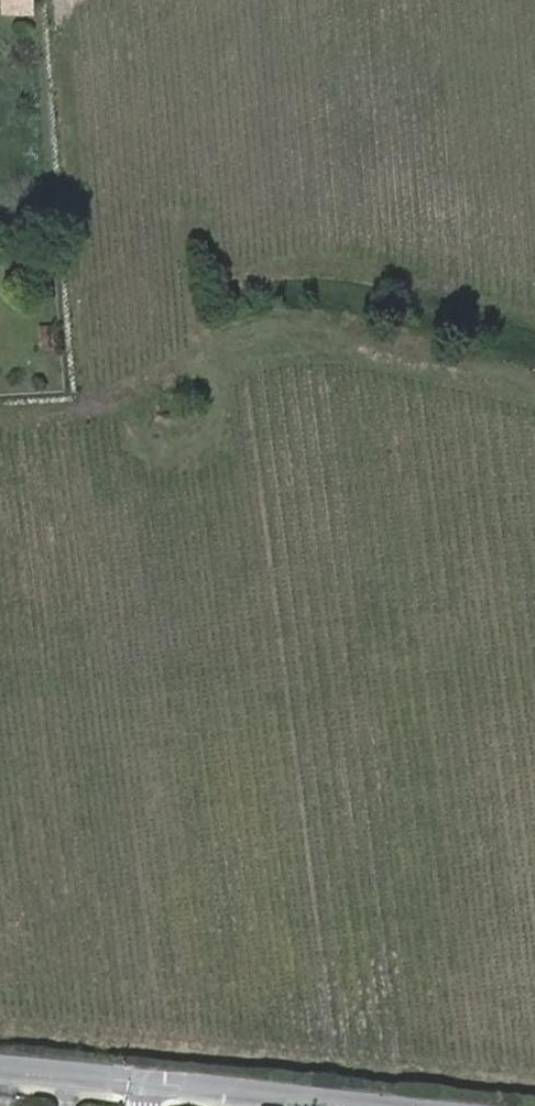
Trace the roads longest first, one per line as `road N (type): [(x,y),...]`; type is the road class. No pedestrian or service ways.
road 1 (residential): [(164,1088),(334,1105)]
road 2 (residential): [(0,1070),(164,1088)]

